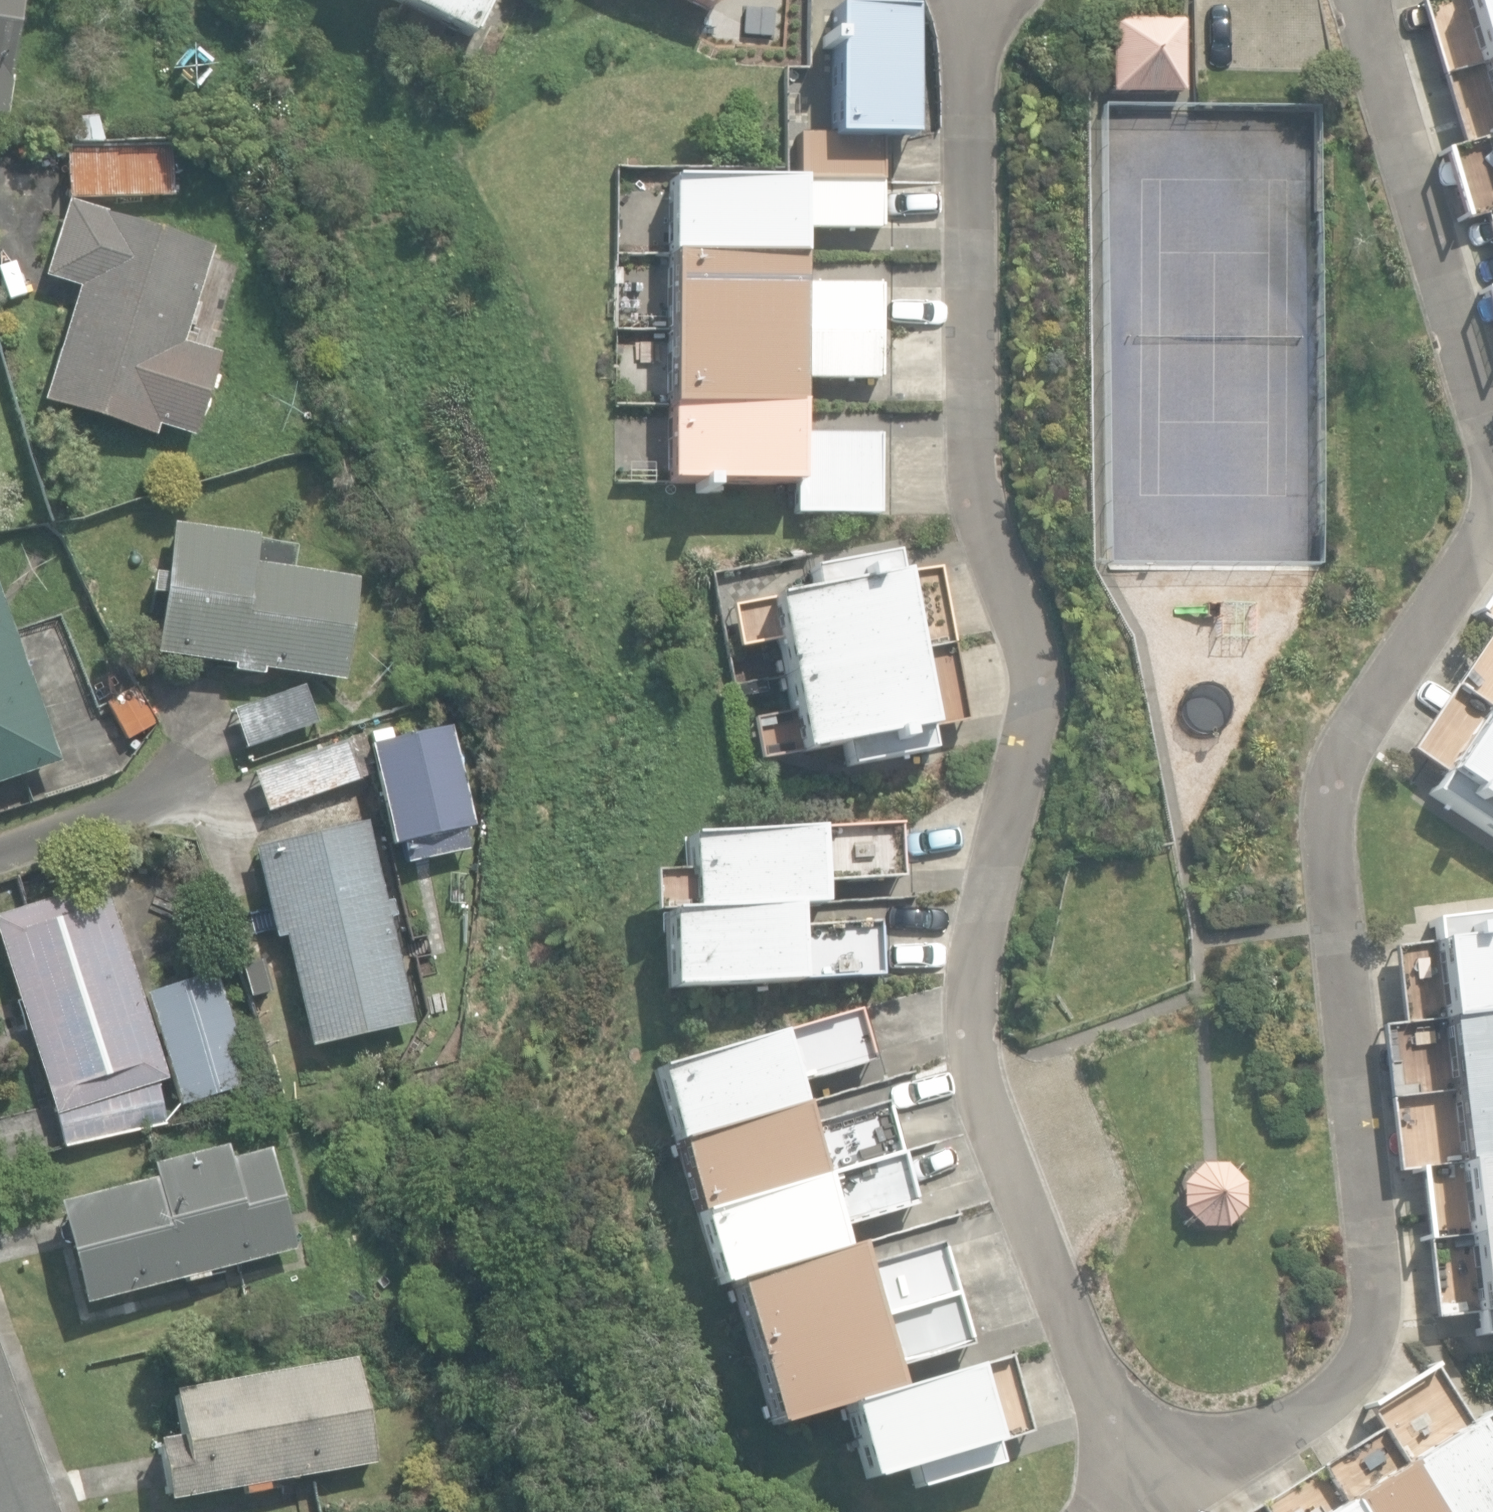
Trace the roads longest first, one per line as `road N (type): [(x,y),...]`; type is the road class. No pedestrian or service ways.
road 1 (residential): [(1492,509),(1466,581),(1347,746),(1331,800),(1347,1028),(1377,1266),(1369,1337),(1331,1402),(1256,1437),(1200,1438),(1146,1423),(1095,1377),(1066,1323),(984,1092),(974,1031),(985,901),(1037,706),(1036,668),(977,437),(961,0)]
road 2 (residential): [(1378,0),(1492,461)]

